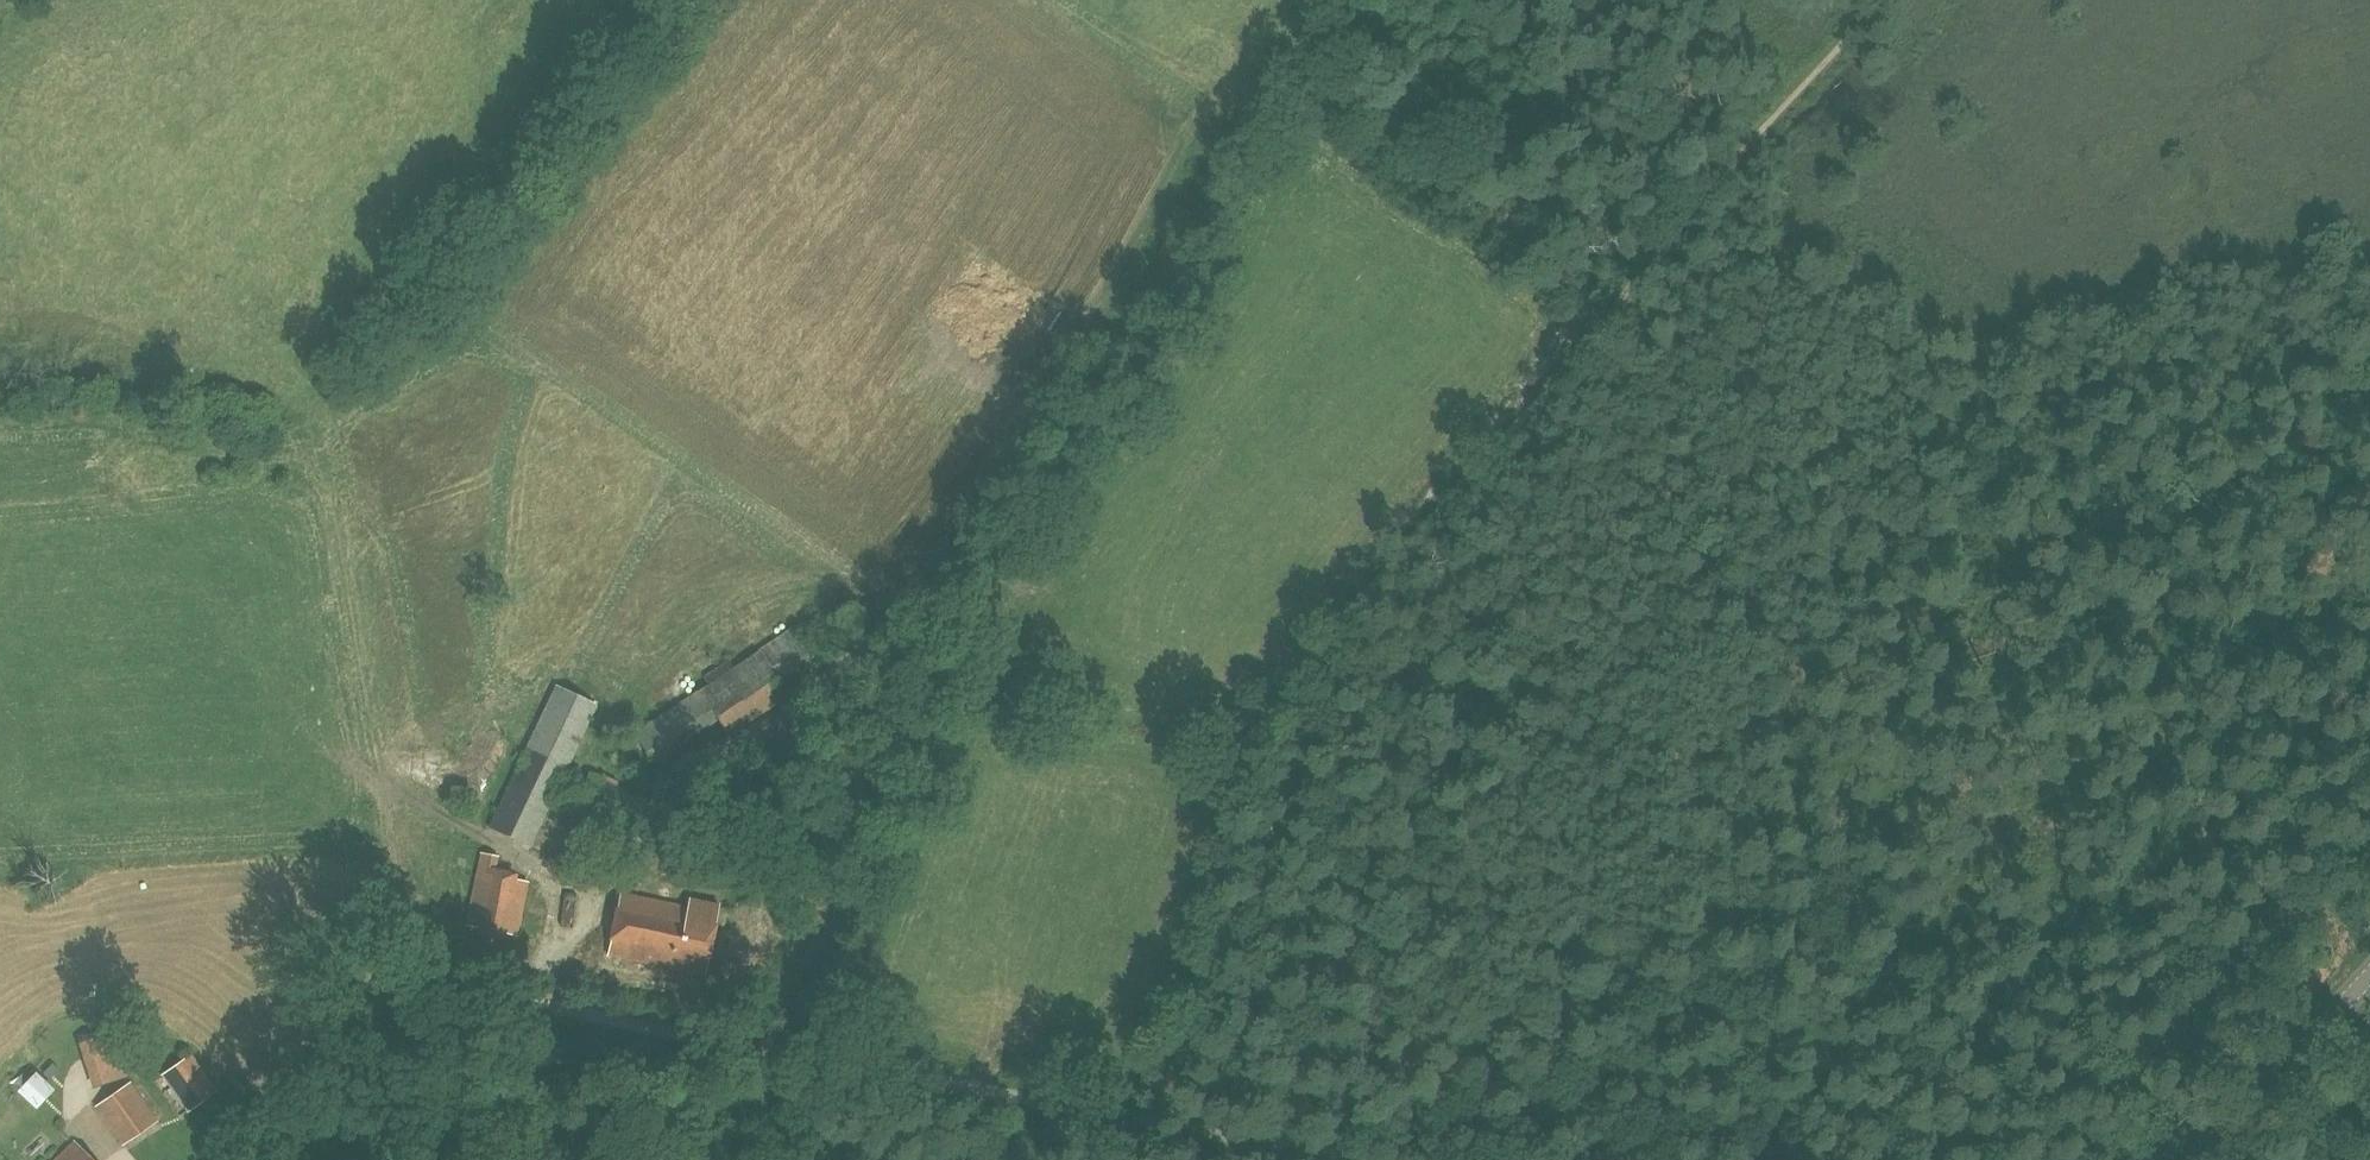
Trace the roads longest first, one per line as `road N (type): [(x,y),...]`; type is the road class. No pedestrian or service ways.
road 1 (track): [(1175,1074),(1283,715),(1306,663),(1890,0)]
road 2 (unclassified): [(244,1159),(479,1009),(534,1001),(1357,1159)]
road 3 (tertiary): [(2203,1159),(2369,982)]

